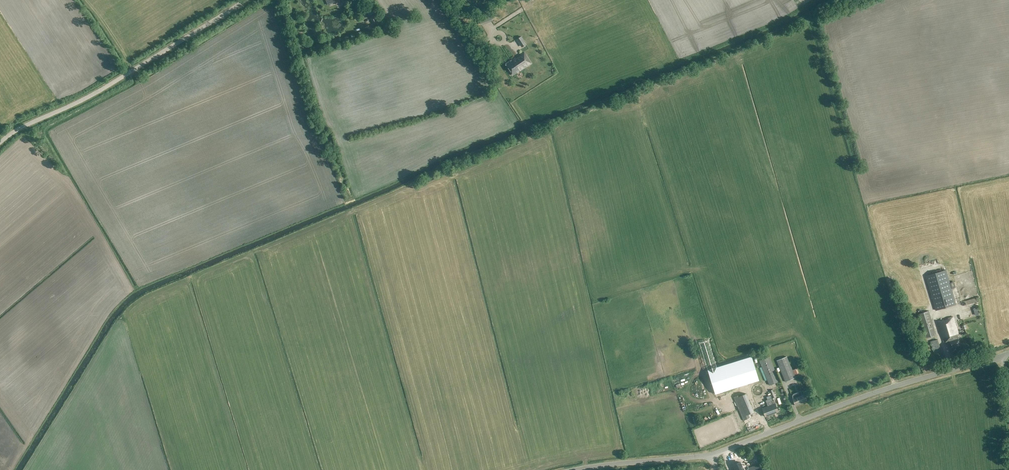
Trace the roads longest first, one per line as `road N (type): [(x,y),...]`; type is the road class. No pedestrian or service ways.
road 1 (tertiary): [(712,454),(1001,356)]
road 2 (unclassified): [(0,143),(246,0)]
road 3 (track): [(860,179),(811,15)]
road 4 (tertiary): [(712,454),(575,469)]

